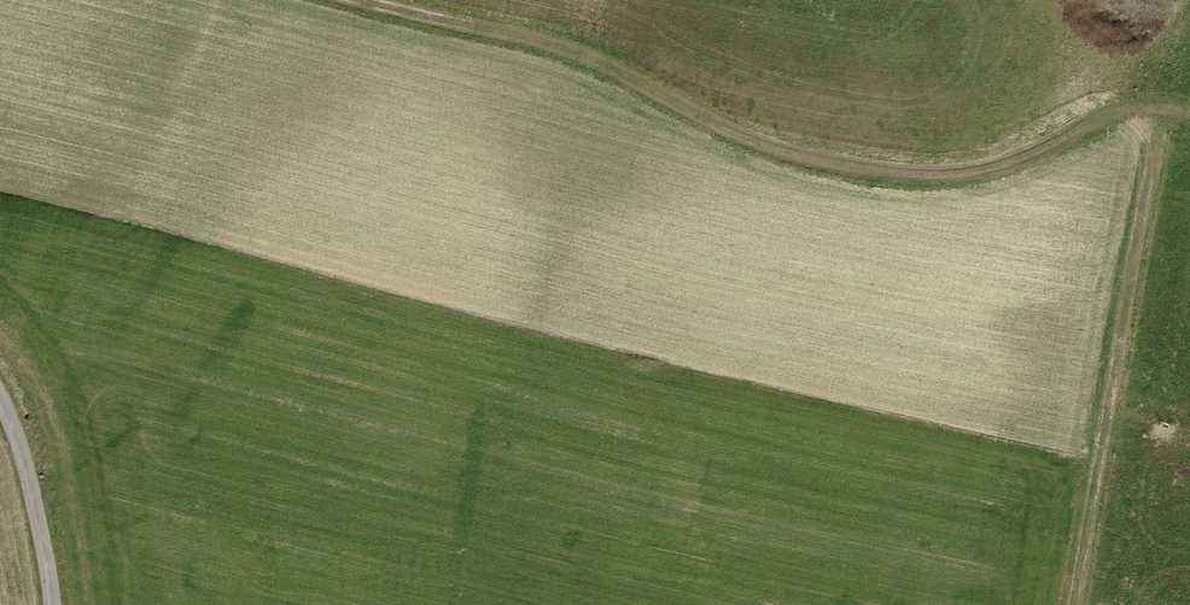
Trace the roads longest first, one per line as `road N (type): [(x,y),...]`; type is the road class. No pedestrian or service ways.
road 1 (track): [(364,0),(548,42),(726,132),(885,168),(954,174),(1143,107),(1189,119)]
road 2 (track): [(1074,604),(1165,110)]
road 3 (residential): [(47,604),(28,490),(0,411)]

